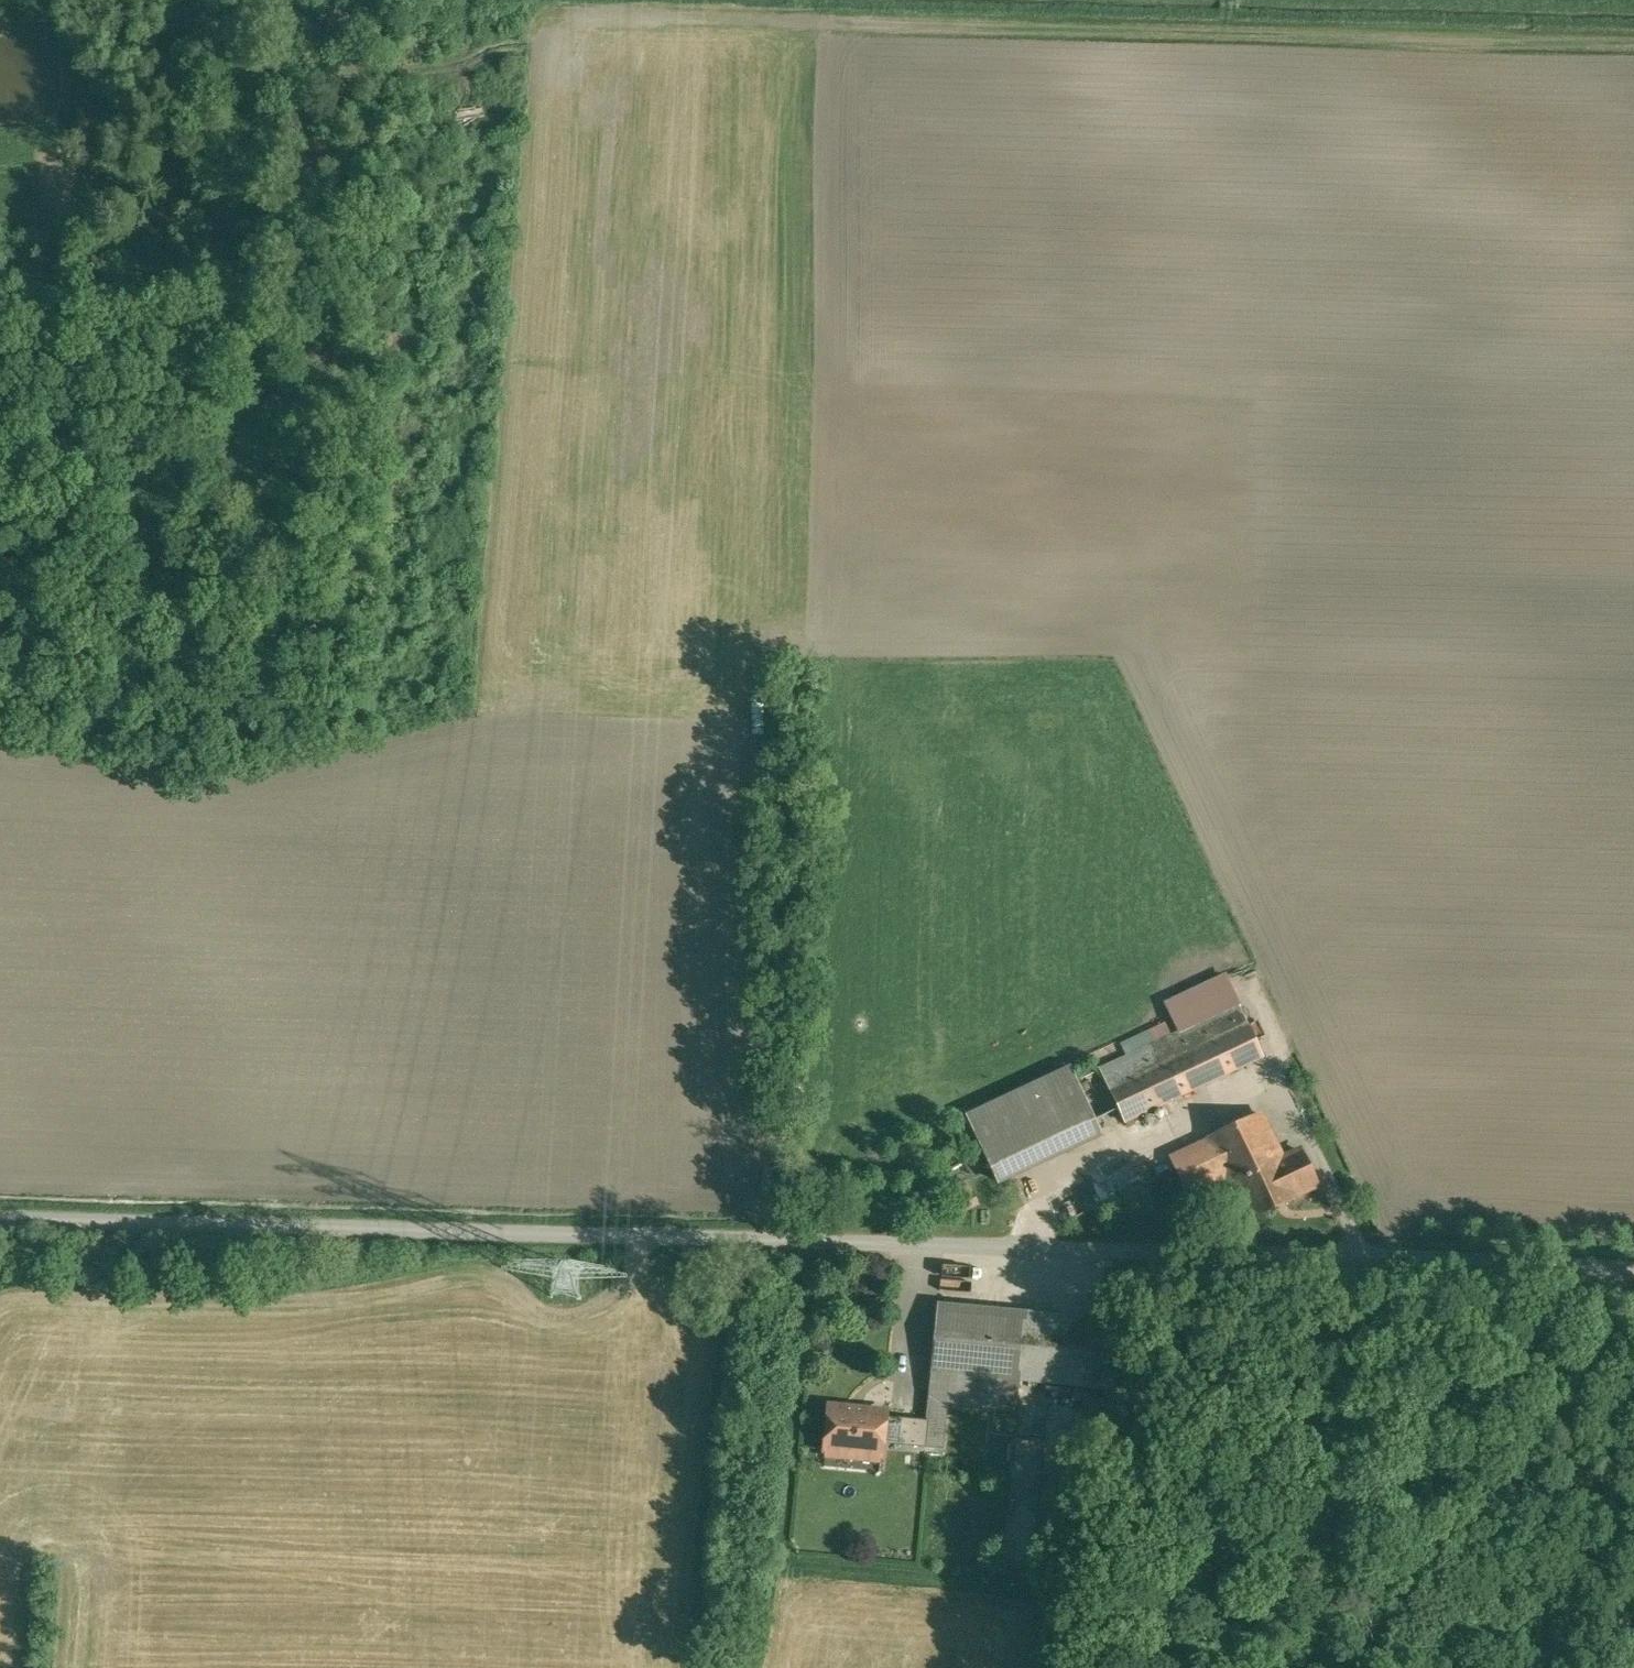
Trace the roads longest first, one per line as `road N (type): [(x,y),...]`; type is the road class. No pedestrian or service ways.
road 1 (unclassified): [(1633,1274),(0,1219)]

